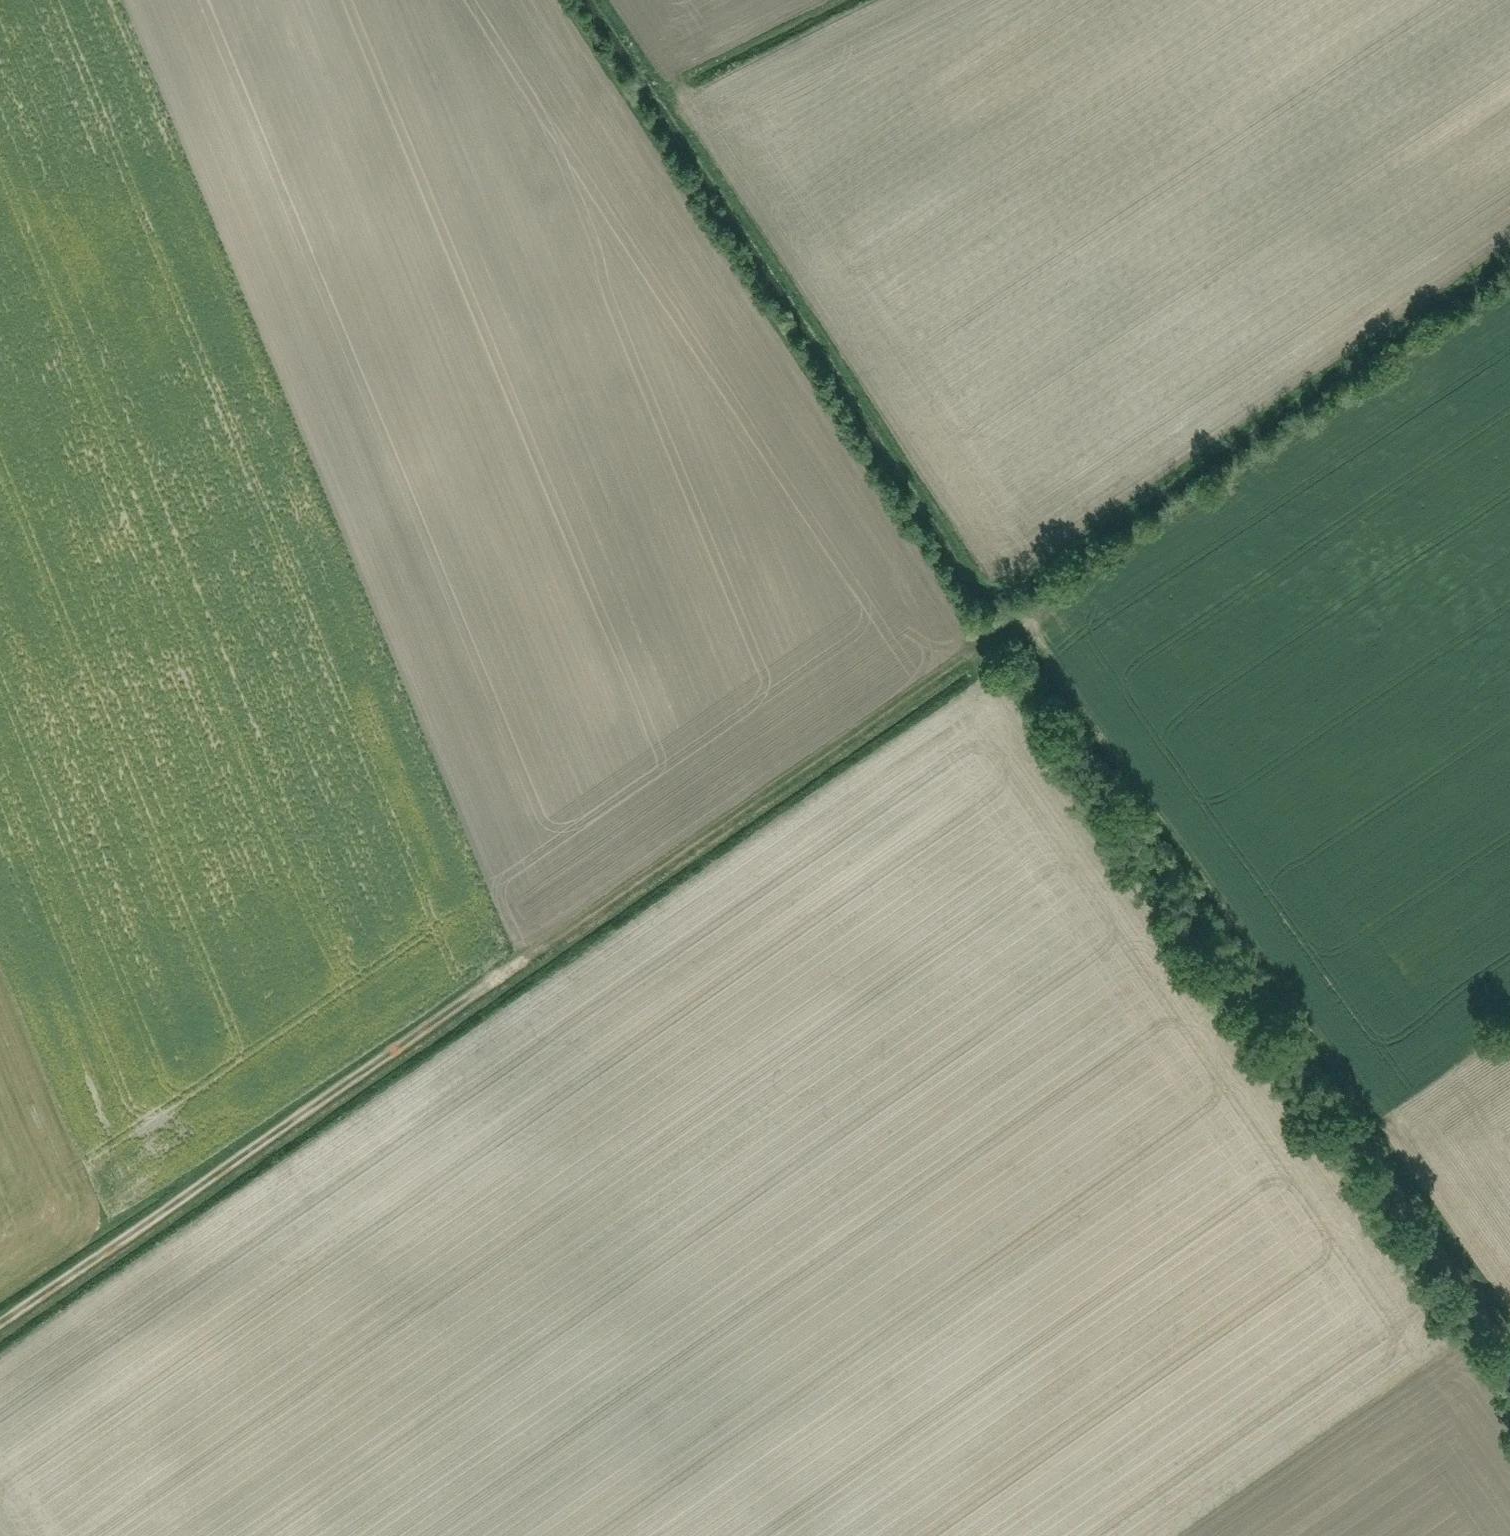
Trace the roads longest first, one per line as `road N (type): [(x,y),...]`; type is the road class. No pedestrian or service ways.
road 1 (track): [(0,1326),(1051,594)]

